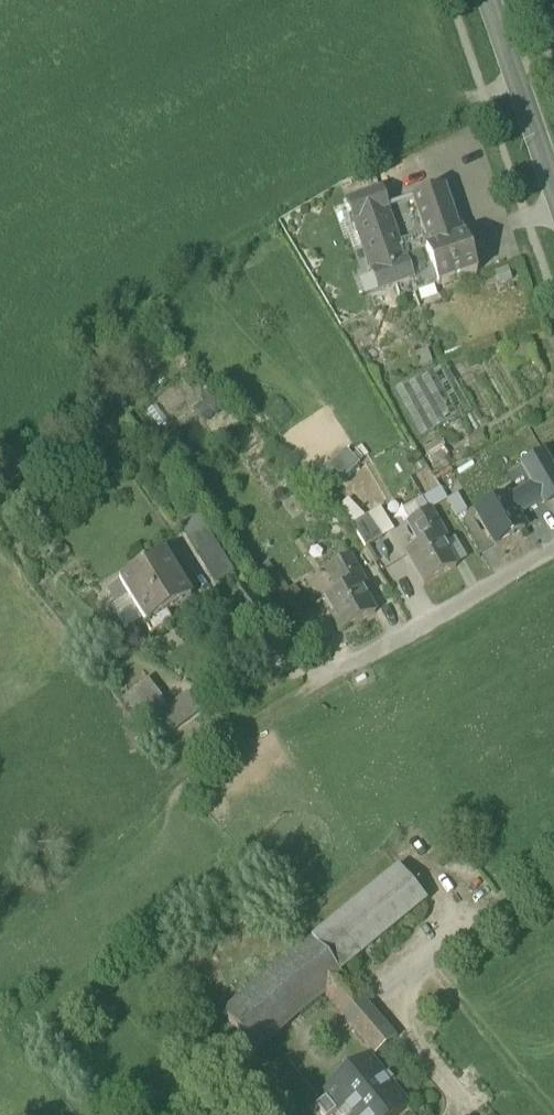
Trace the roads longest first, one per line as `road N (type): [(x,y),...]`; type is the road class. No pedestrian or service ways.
road 1 (residential): [(187,764),(553,550)]
road 2 (secondary): [(553,191),(489,0)]

